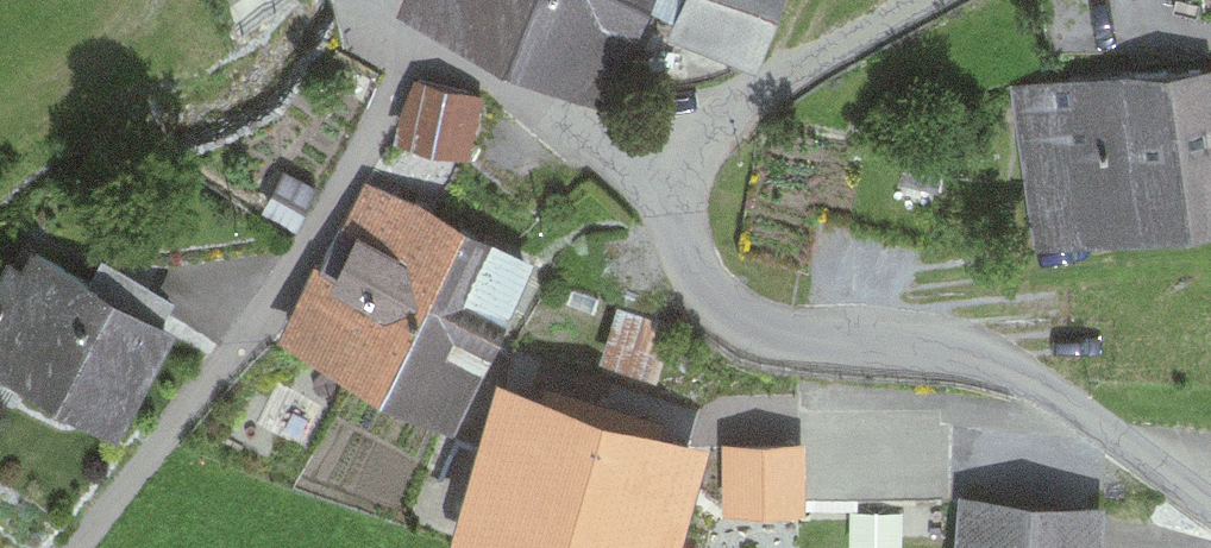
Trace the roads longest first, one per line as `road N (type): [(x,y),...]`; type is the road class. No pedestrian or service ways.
road 1 (residential): [(1210,502),(1017,372),(931,346),(781,334),(735,314),(713,297),(682,243),(671,161),(414,34)]
road 2 (residential): [(78,547),(298,264),(364,150),(414,34)]

